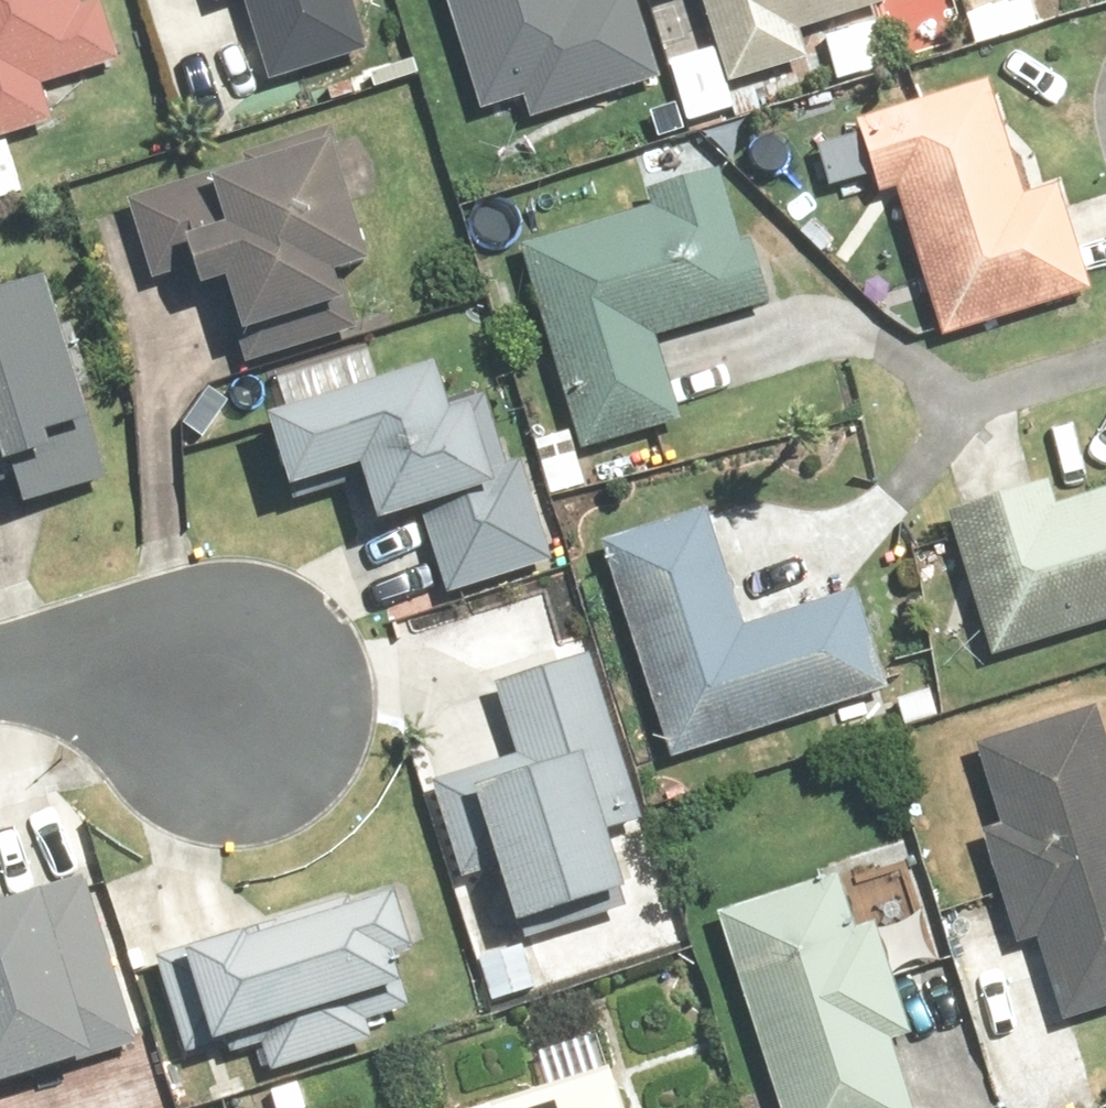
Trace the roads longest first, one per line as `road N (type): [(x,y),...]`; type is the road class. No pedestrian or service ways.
road 1 (residential): [(249,706),(156,668),(35,656),(0,667)]

